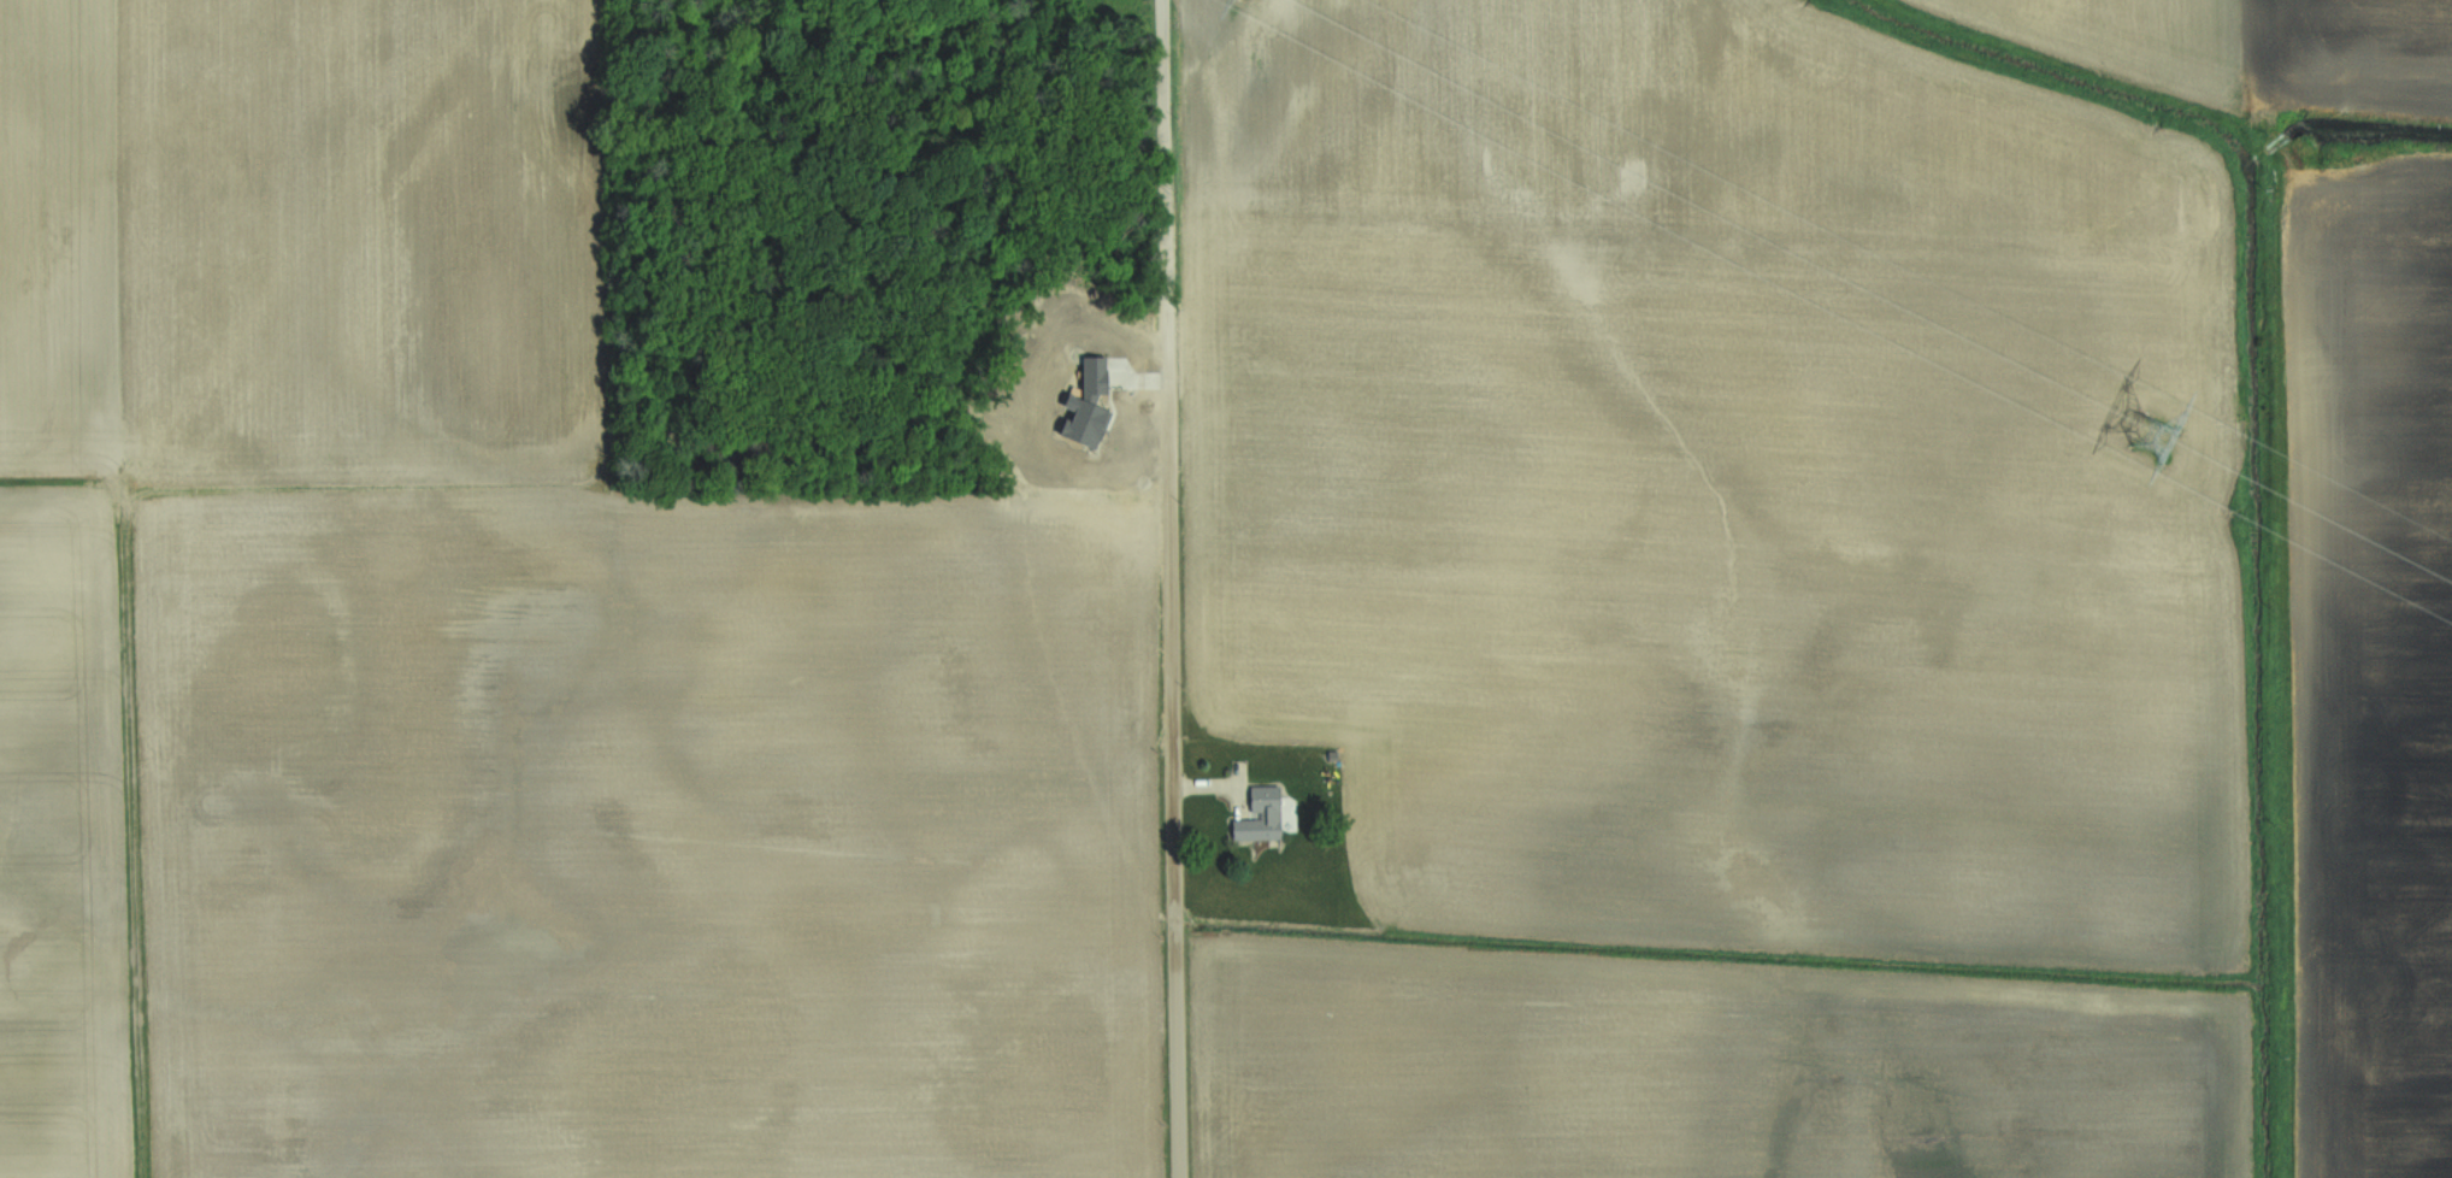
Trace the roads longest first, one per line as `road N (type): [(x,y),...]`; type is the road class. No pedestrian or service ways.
road 1 (residential): [(1181,1177),(1164,0)]

